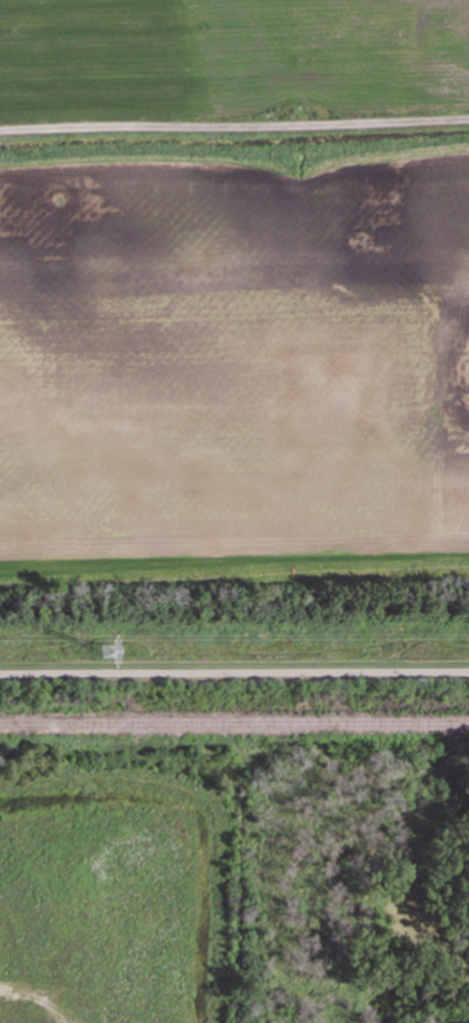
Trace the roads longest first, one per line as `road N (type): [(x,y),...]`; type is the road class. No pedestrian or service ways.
road 1 (track): [(0,125),(468,113)]

